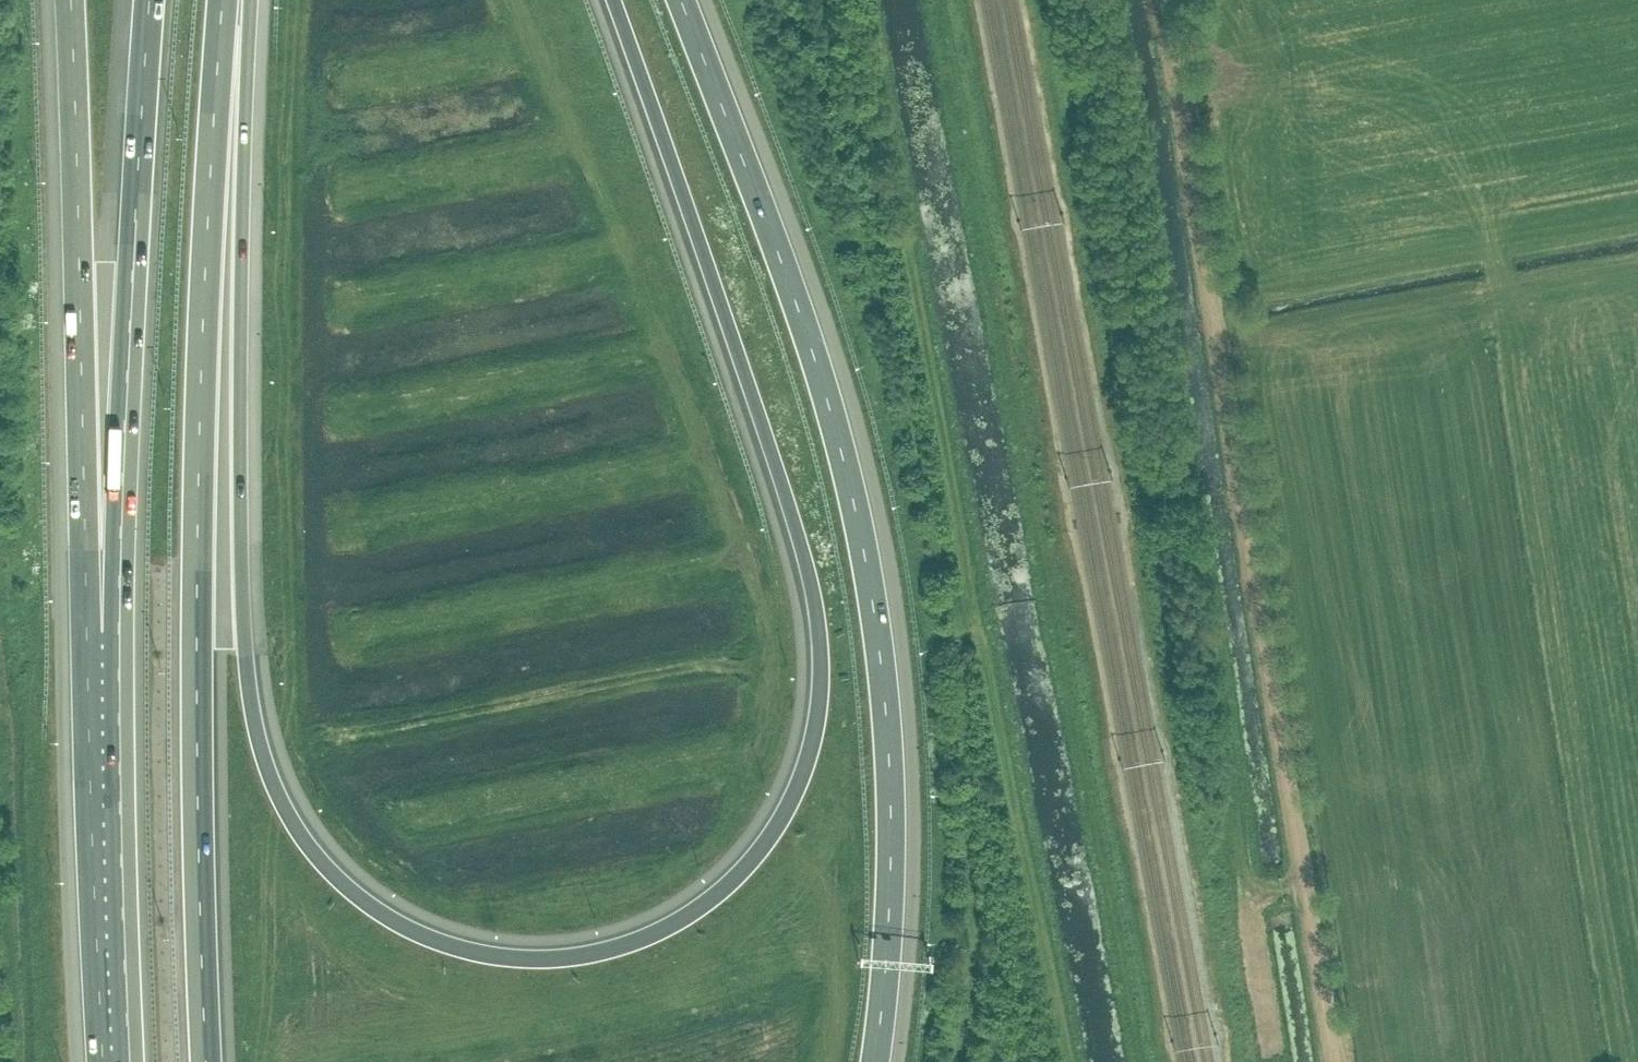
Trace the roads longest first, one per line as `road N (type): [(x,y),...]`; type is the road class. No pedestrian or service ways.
road 1 (motorway): [(614,0),(794,526),(818,634),(818,697),(798,787),(767,842),(730,884),(677,924),(626,946),(523,961),(432,941),(353,892),(287,816),(260,746),(239,551),(245,0)]
road 2 (motorway): [(877,1061),(893,908),(892,796),(887,679),(869,562),(795,289),(684,0)]
road 3 (track): [(1333,1061),(1169,0)]
road 4 (motorway): [(205,1061),(199,422),(222,0)]
road 5 (track): [(1304,891),(1247,886),(1106,0)]
road 6 (motorway): [(70,0),(79,259),(111,631)]
road 7 (motorway): [(148,0),(111,631)]
road 8 (motorway): [(111,631),(121,1061)]

